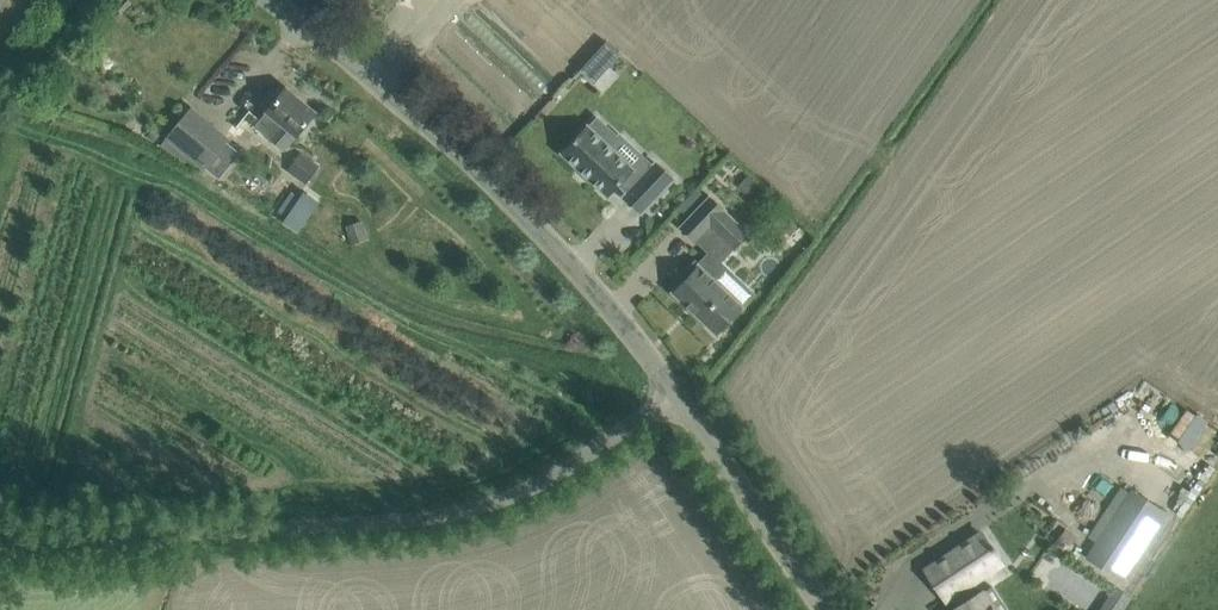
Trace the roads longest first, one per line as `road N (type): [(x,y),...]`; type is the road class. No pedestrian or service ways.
road 1 (unclassified): [(0,536),(412,514),(485,493),(558,456),(650,382)]
road 2 (unclassified): [(650,382),(515,223),(259,0)]
road 3 (unclassified): [(813,609),(693,430),(650,382)]

